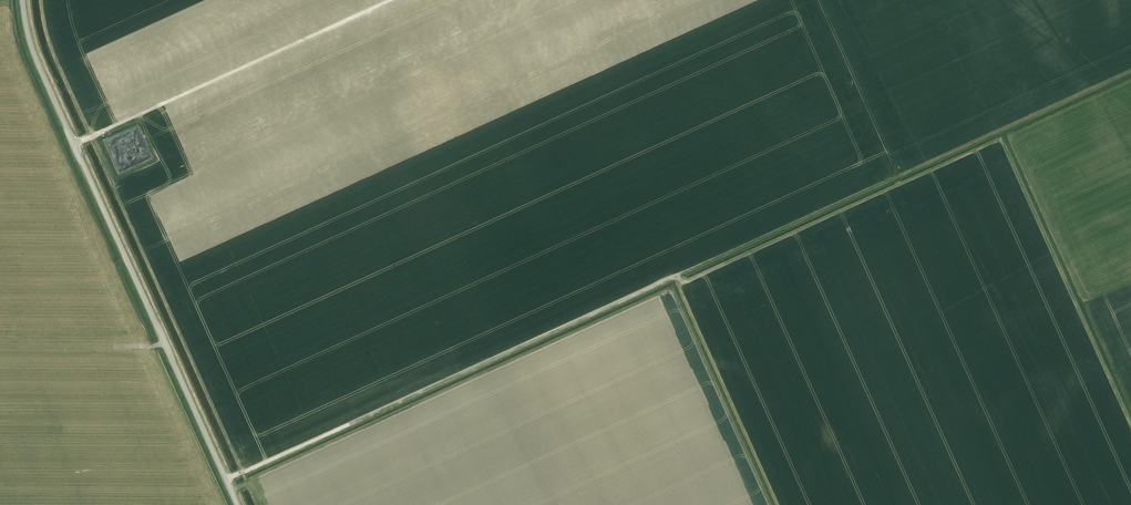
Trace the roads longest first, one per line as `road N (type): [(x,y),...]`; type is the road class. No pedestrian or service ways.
road 1 (unclassified): [(236,504),(37,65),(22,0)]

